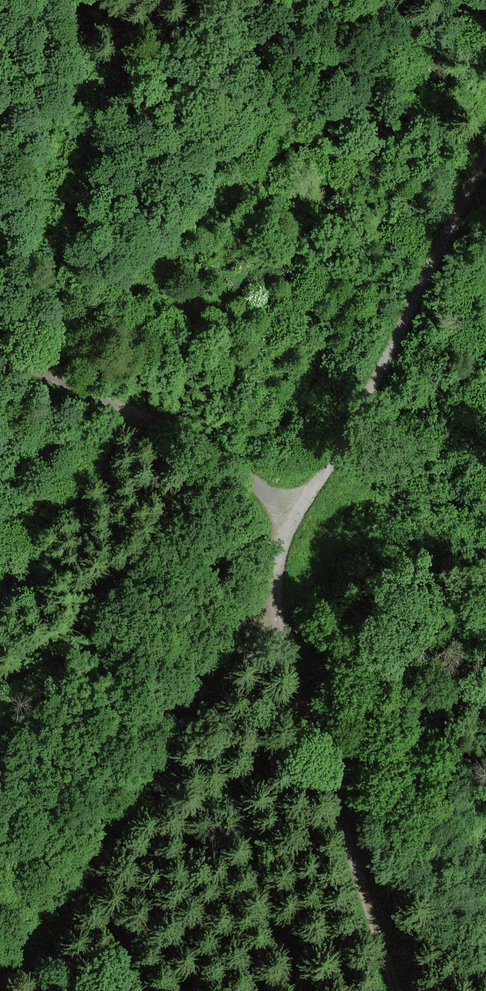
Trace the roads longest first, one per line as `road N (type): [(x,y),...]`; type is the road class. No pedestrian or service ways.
road 1 (track): [(400,990),(279,613),(278,553),(289,525),(250,479),(183,433),(0,356)]
road 2 (track): [(289,525),(0,973)]
road 3 (track): [(289,525),(485,138)]

